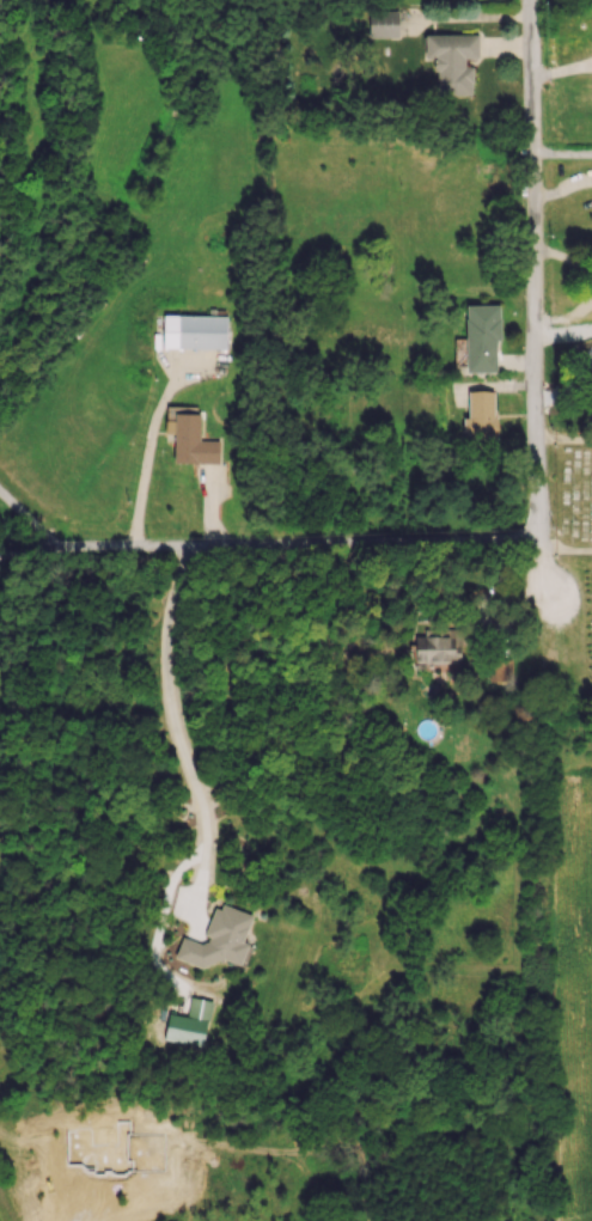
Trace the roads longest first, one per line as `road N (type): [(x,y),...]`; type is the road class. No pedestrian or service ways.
road 1 (residential): [(529,0),(543,605)]
road 2 (residential): [(541,548),(135,555),(54,545)]

